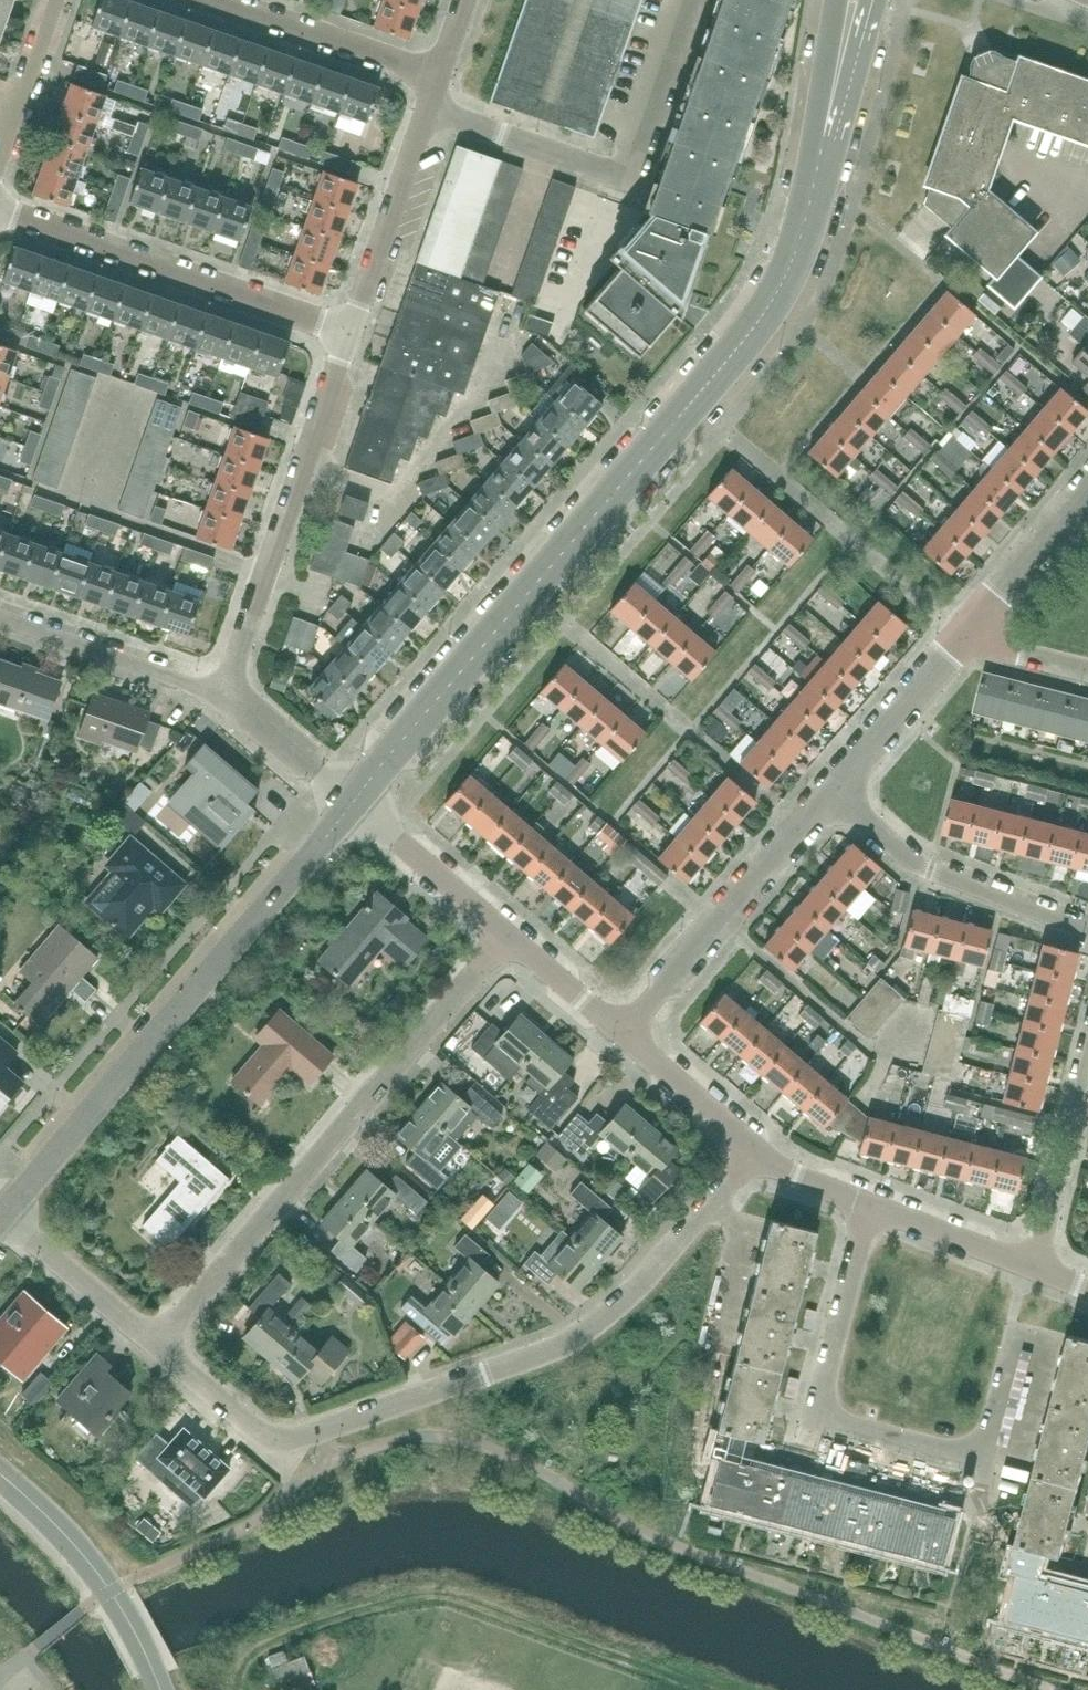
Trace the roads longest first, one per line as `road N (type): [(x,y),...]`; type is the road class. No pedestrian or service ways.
road 1 (tertiary): [(352,801),(776,302),(808,221),(828,120)]
road 2 (residential): [(156,1342),(255,1428),(289,1435),(547,1353),(614,1310),(754,1153)]
road 3 (tertiary): [(0,1213),(352,801)]
road 4 (residential): [(156,1342),(496,922)]
road 5 (residential): [(868,1200),(818,1420),(985,1464),(1020,1332)]
road 6 (residential): [(220,695),(347,333)]
road 7 (residential): [(347,333),(0,208)]
road 8 (residential): [(624,1031),(827,789)]
road 9 (residential): [(1087,919),(889,841),(827,789)]
road 10 (residential): [(347,333),(433,77)]
road 11 (tertiary): [(160,1689),(111,1590),(73,1543),(0,1478)]
road 12 (residential): [(220,695),(0,615)]
road 13 (residential): [(1087,1044),(1034,1268)]
road 14 (residential): [(433,77),(219,0)]
road 15 (residential): [(827,789),(959,633)]
road 16 (residential): [(959,633),(1087,479)]
road 17 (residential): [(156,1342),(0,1217)]
road 18 (residential): [(496,922),(352,801)]
road 19 (residential): [(1034,1268),(868,1200)]
road 20 (residential): [(754,1153),(624,1031)]
road 21 (residential): [(352,801),(220,695)]
road 22 (residential): [(624,1031),(496,922)]
road 23 (residential): [(53,0),(0,149)]
road 24 (residential): [(1087,668),(959,633)]
road 25 (tertiary): [(828,120),(872,0)]
road 26 (residential): [(868,1200),(754,1153)]
road 27 (tertiary): [(840,0),(828,120)]

